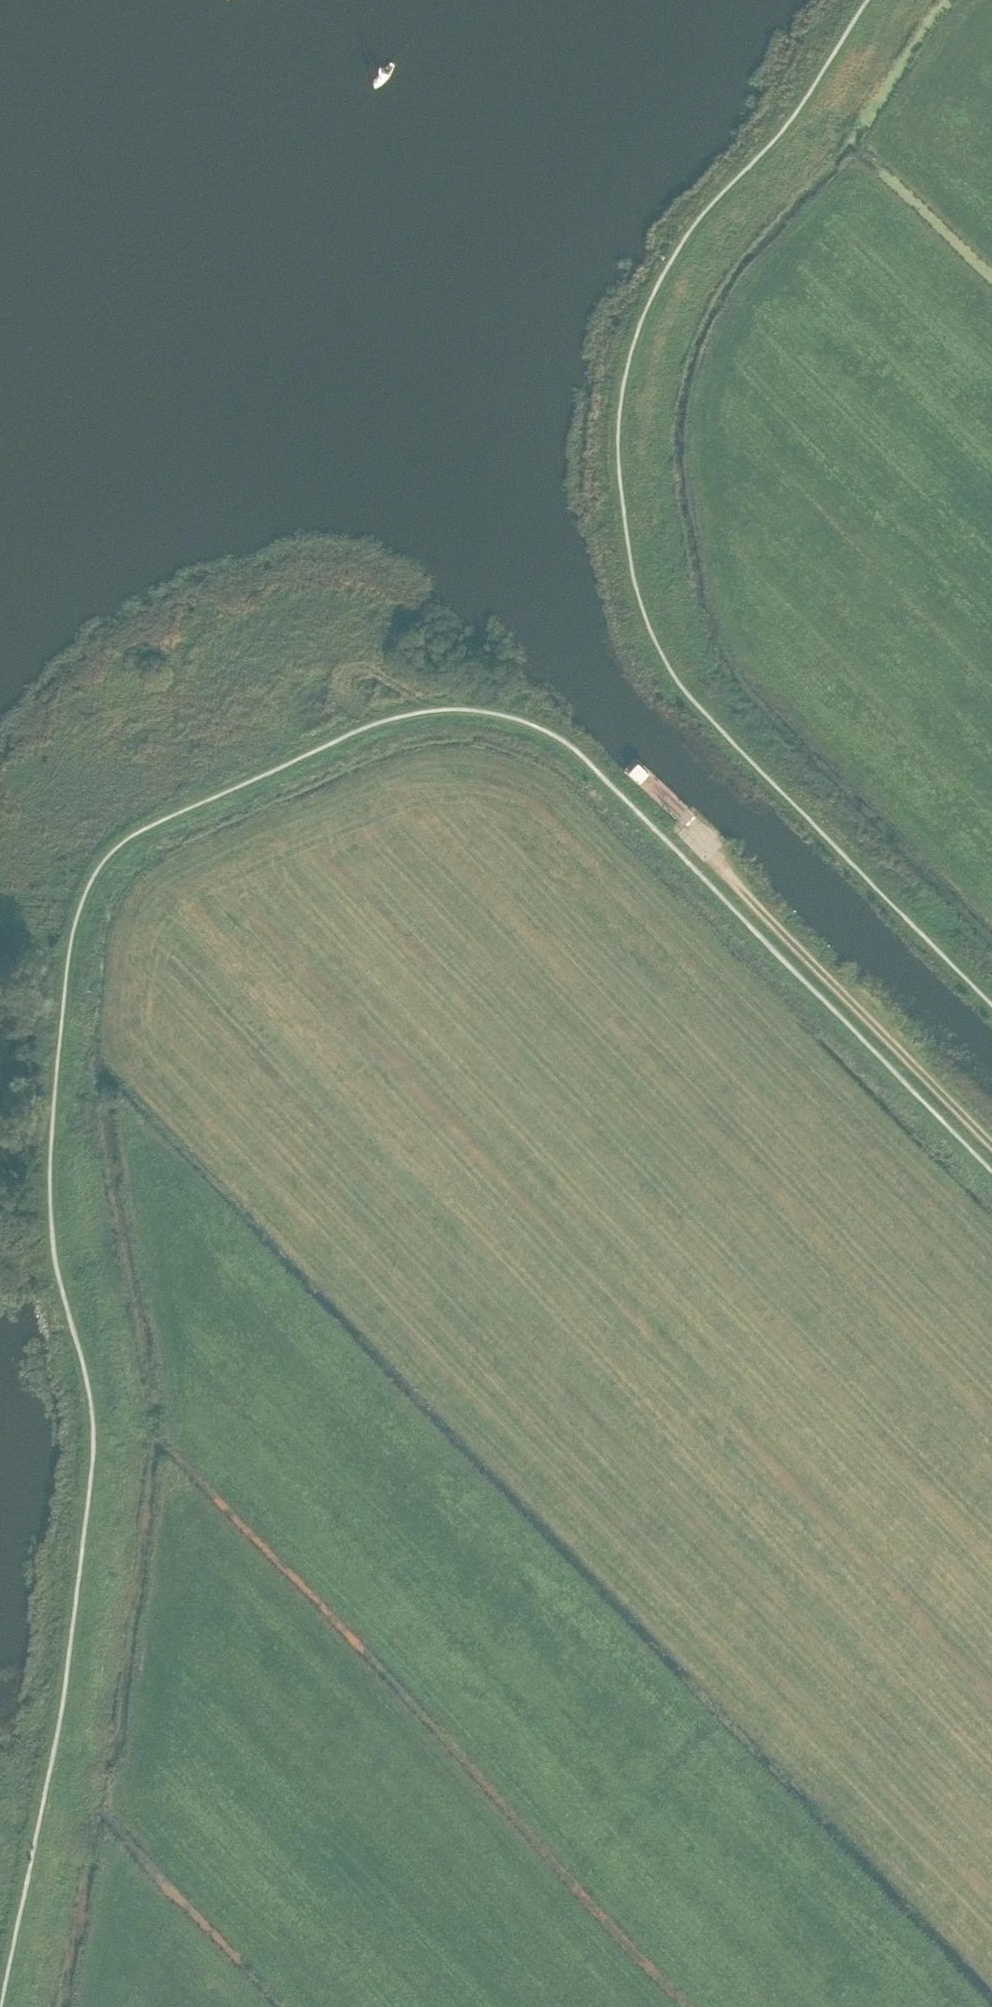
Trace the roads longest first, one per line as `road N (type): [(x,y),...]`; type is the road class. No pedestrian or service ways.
road 1 (track): [(991,1149),(720,873)]

